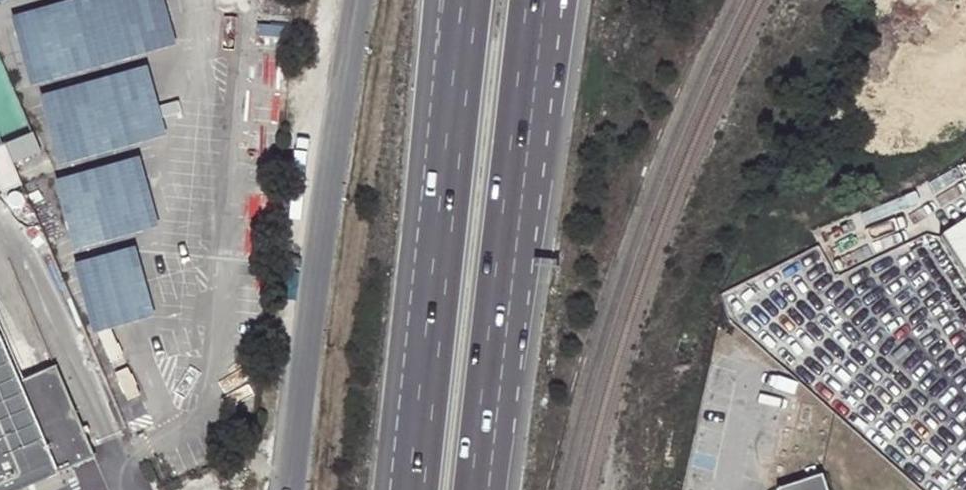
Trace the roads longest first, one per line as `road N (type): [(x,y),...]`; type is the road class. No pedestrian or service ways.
road 1 (unclassified): [(291,489),(360,0)]
road 2 (motorway): [(483,489),(541,0)]
road 3 (motorway): [(464,0),(414,489)]

